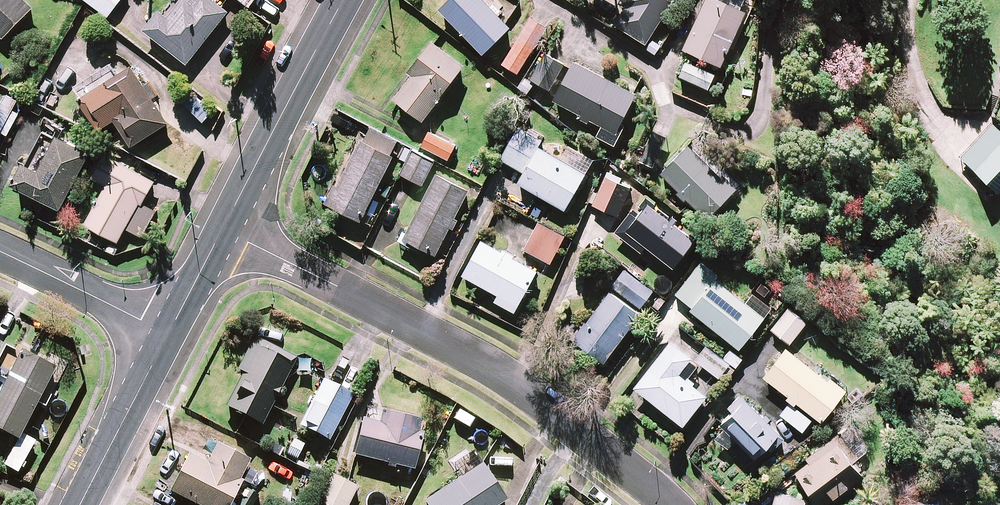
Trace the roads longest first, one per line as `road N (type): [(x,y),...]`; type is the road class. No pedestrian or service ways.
road 1 (residential): [(221,228),(483,361),(604,448),(664,504)]
road 2 (tertiary): [(221,228),(343,0)]
road 3 (tertiary): [(80,504),(168,335)]
road 4 (residential): [(0,255),(168,335)]
road 5 (residential): [(545,0),(662,74)]

